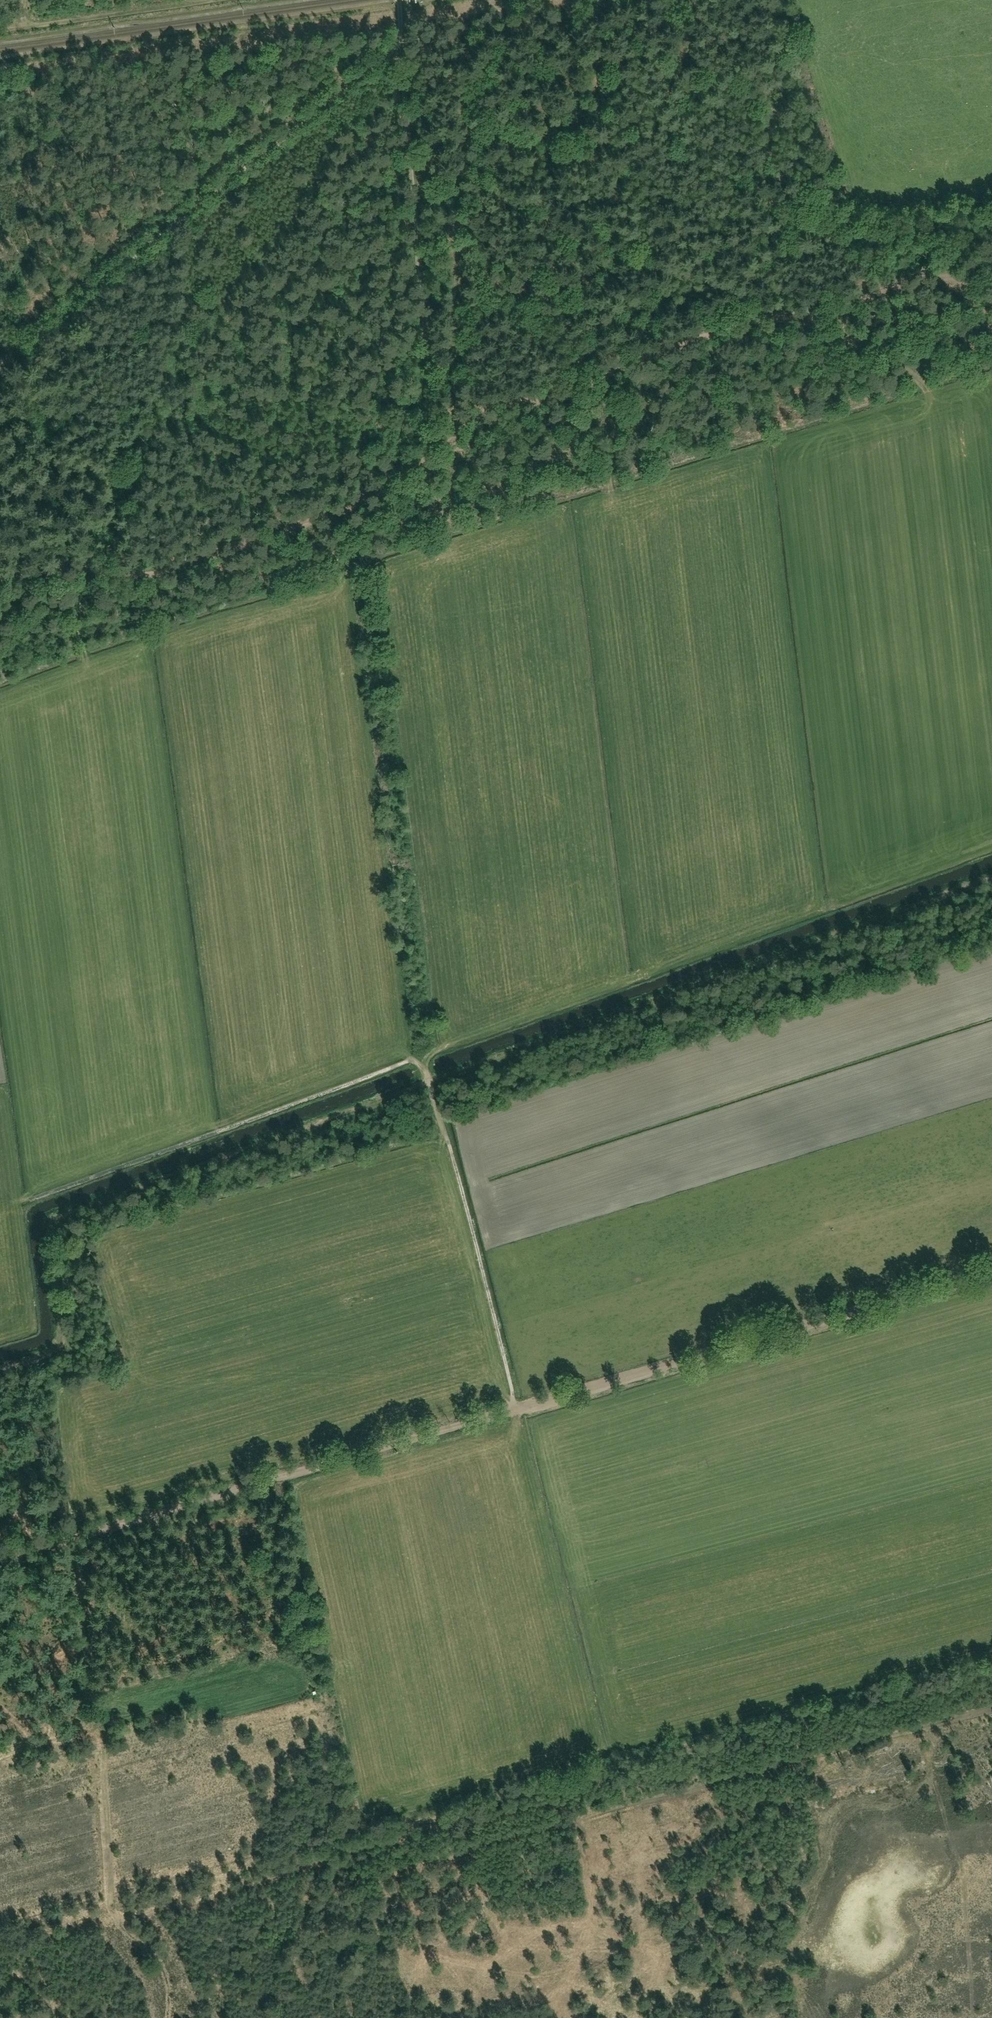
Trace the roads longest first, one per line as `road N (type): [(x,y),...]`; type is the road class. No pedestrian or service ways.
road 1 (track): [(991,1271),(0,1559)]
road 2 (track): [(427,1076),(991,872)]
road 3 (track): [(427,1076),(44,1218),(60,1342),(0,1370)]
road 4 (track): [(991,274),(931,278),(837,310),(743,322),(562,397),(480,411),(437,443)]
road 5 (track): [(400,50),(0,361)]
road 6 (track): [(437,443),(415,469),(349,507),(162,574),(36,570),(0,583)]
road 7 (track): [(437,443),(397,0)]
road 8 (track): [(407,1057),(425,1072),(450,1143),(518,1410)]
road 9 (track): [(33,0),(23,29),(233,0)]

